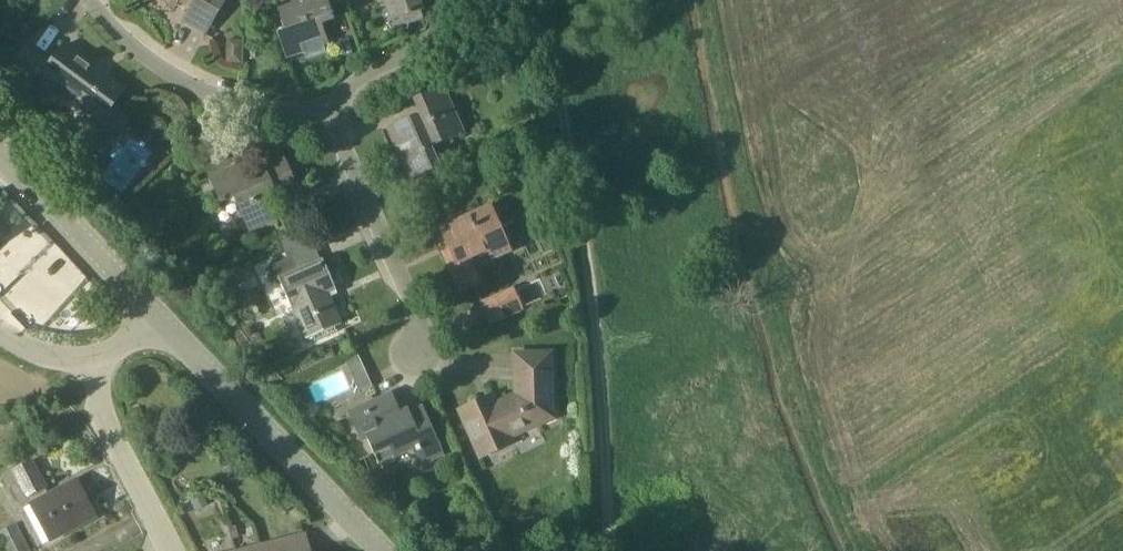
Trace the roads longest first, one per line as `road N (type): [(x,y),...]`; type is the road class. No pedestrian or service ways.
road 1 (track): [(610,550),(592,285),(545,0)]
road 2 (tertiary): [(385,550),(155,316)]
road 3 (residential): [(87,0),(132,46),(201,91),(265,110),(330,106)]
road 4 (residential): [(427,333),(330,106)]
road 5 (tertiary): [(155,316),(0,151)]
road 6 (residential): [(172,550),(103,412),(96,355)]
road 7 (residential): [(330,106),(424,47),(441,0)]

